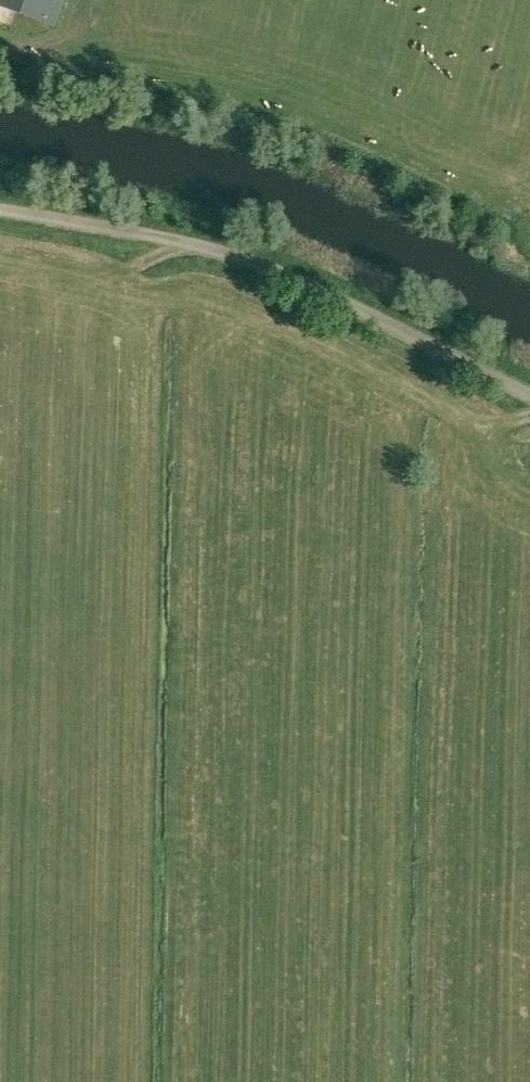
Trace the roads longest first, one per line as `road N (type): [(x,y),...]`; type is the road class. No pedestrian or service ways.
road 1 (unclassified): [(529,395),(267,267),(0,209)]

